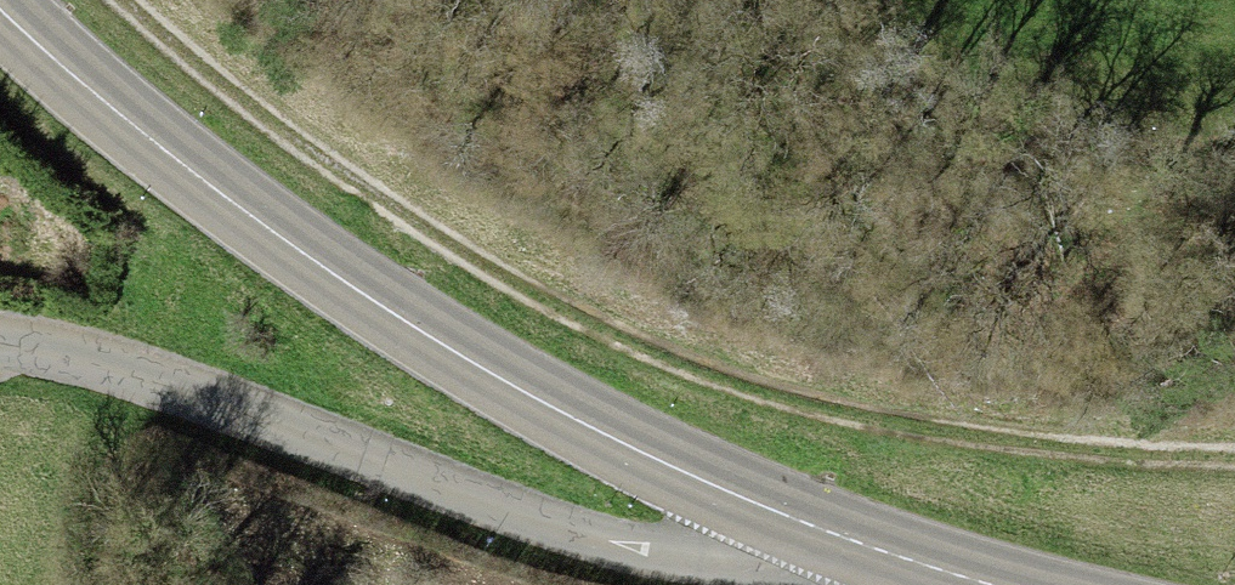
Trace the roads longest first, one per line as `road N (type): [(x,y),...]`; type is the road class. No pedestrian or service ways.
road 1 (track): [(107,0),(426,240),(631,346),(772,395),(921,432),(1091,455),(1234,451)]
road 2 (secondary): [(805,525),(614,437),(435,341),(140,131),(0,2)]
road 3 (unclassified): [(0,339),(160,380),(597,542),(683,559),(756,555),(805,525)]
road 4 (secondary): [(983,584),(805,525)]

